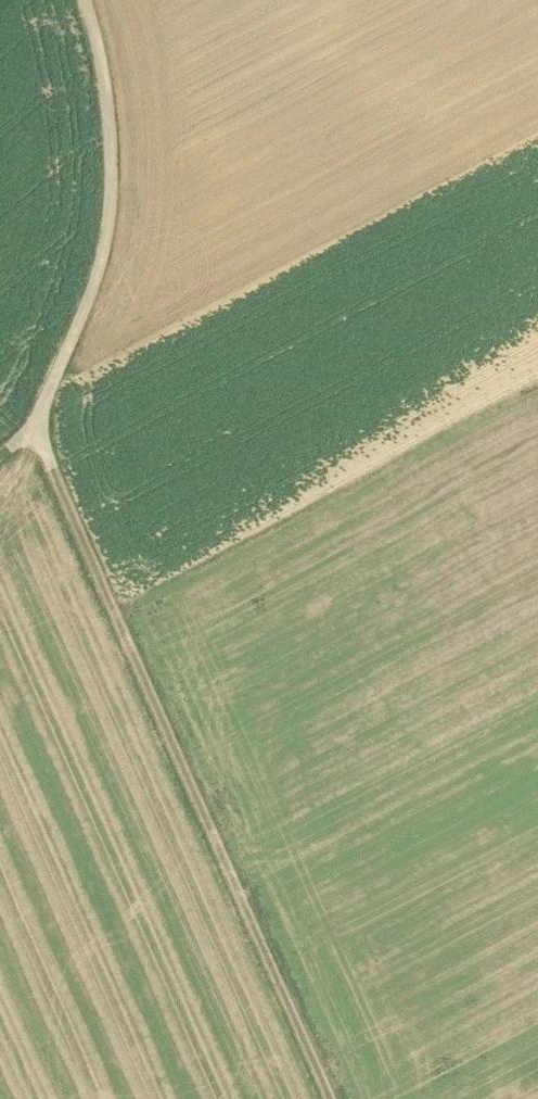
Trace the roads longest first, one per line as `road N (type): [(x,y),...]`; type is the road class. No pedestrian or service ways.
road 1 (track): [(0,484),(56,438),(345,1098)]
road 2 (track): [(95,0),(128,130),(130,203),(119,278),(56,438)]

